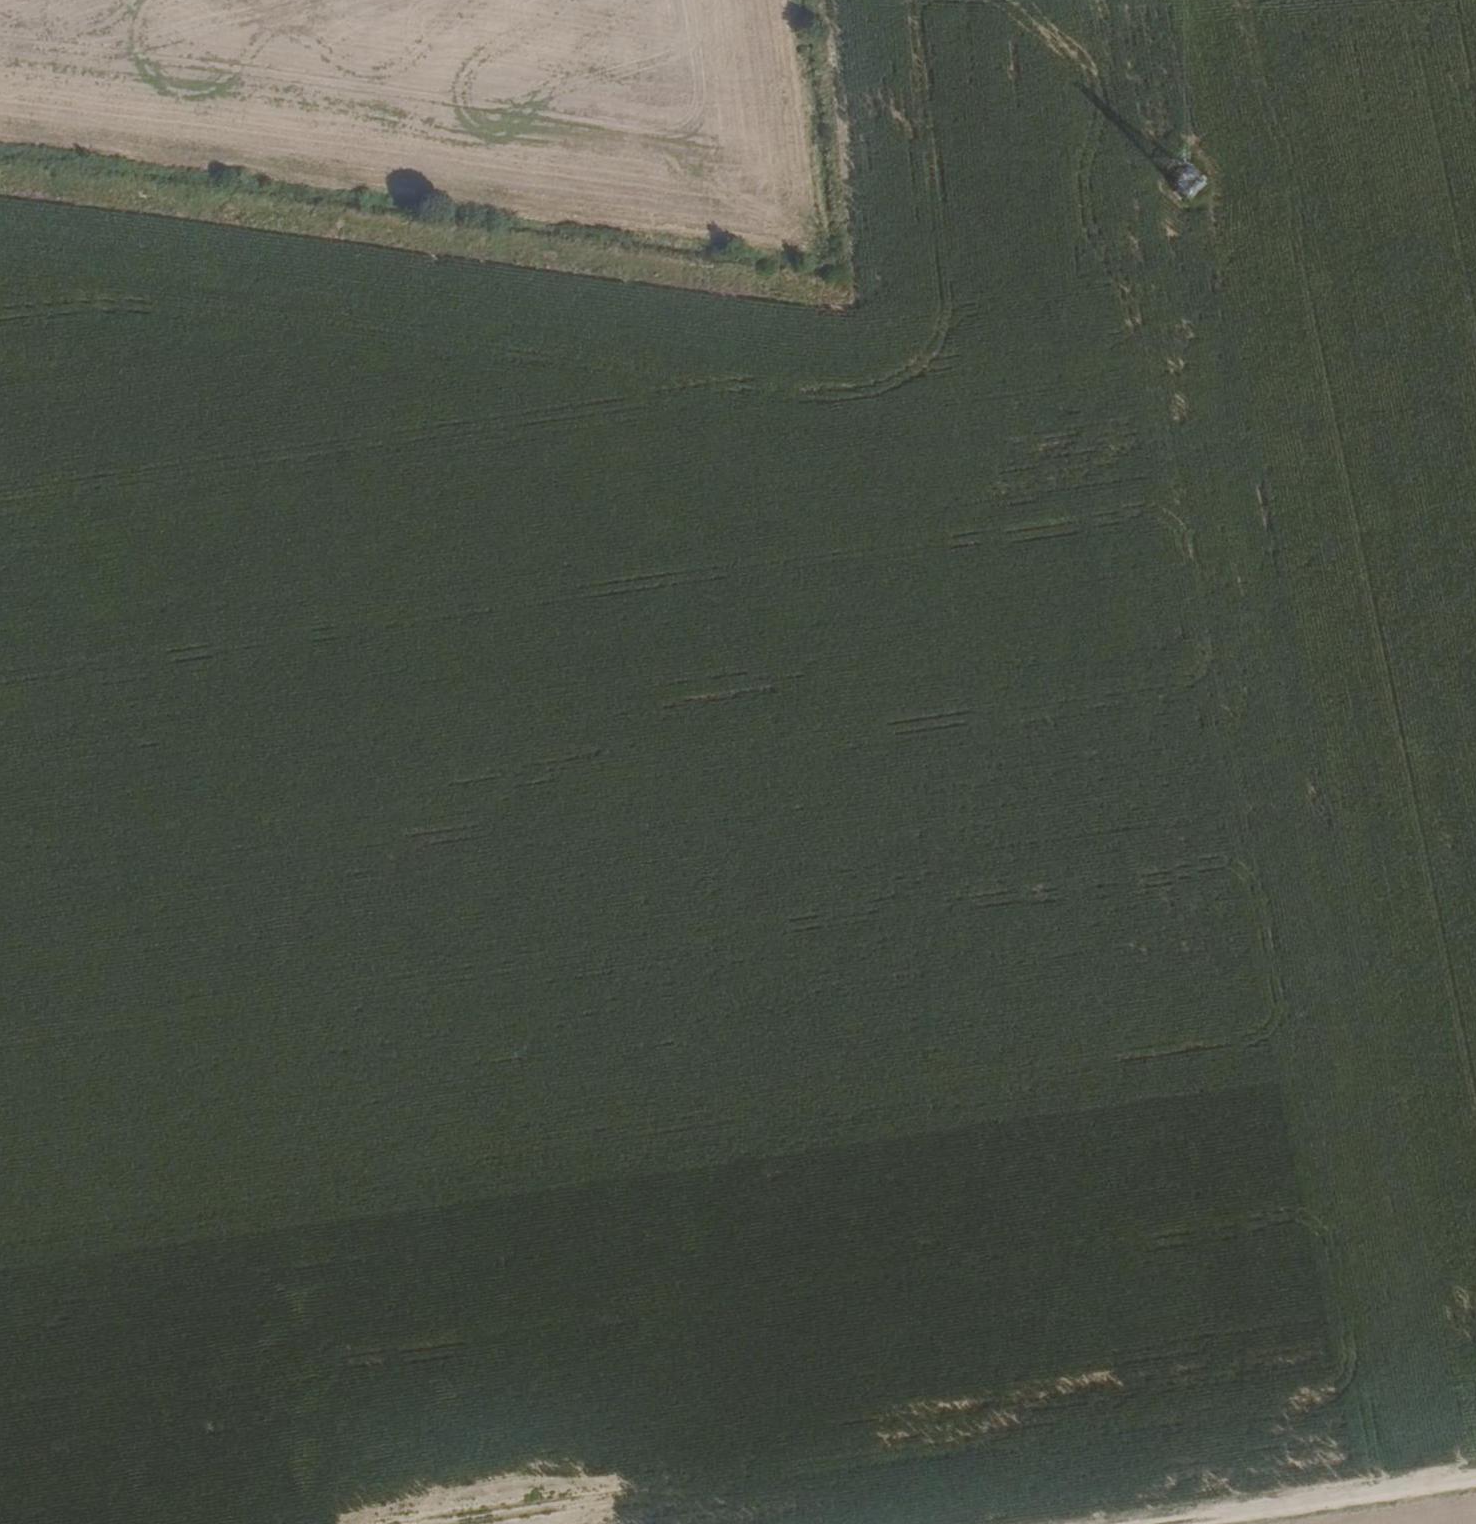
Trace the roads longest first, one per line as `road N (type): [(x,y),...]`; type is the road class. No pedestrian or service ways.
road 1 (track): [(1475,1490),(1262,1523)]
road 2 (track): [(1220,178),(1150,103),(1153,0)]

